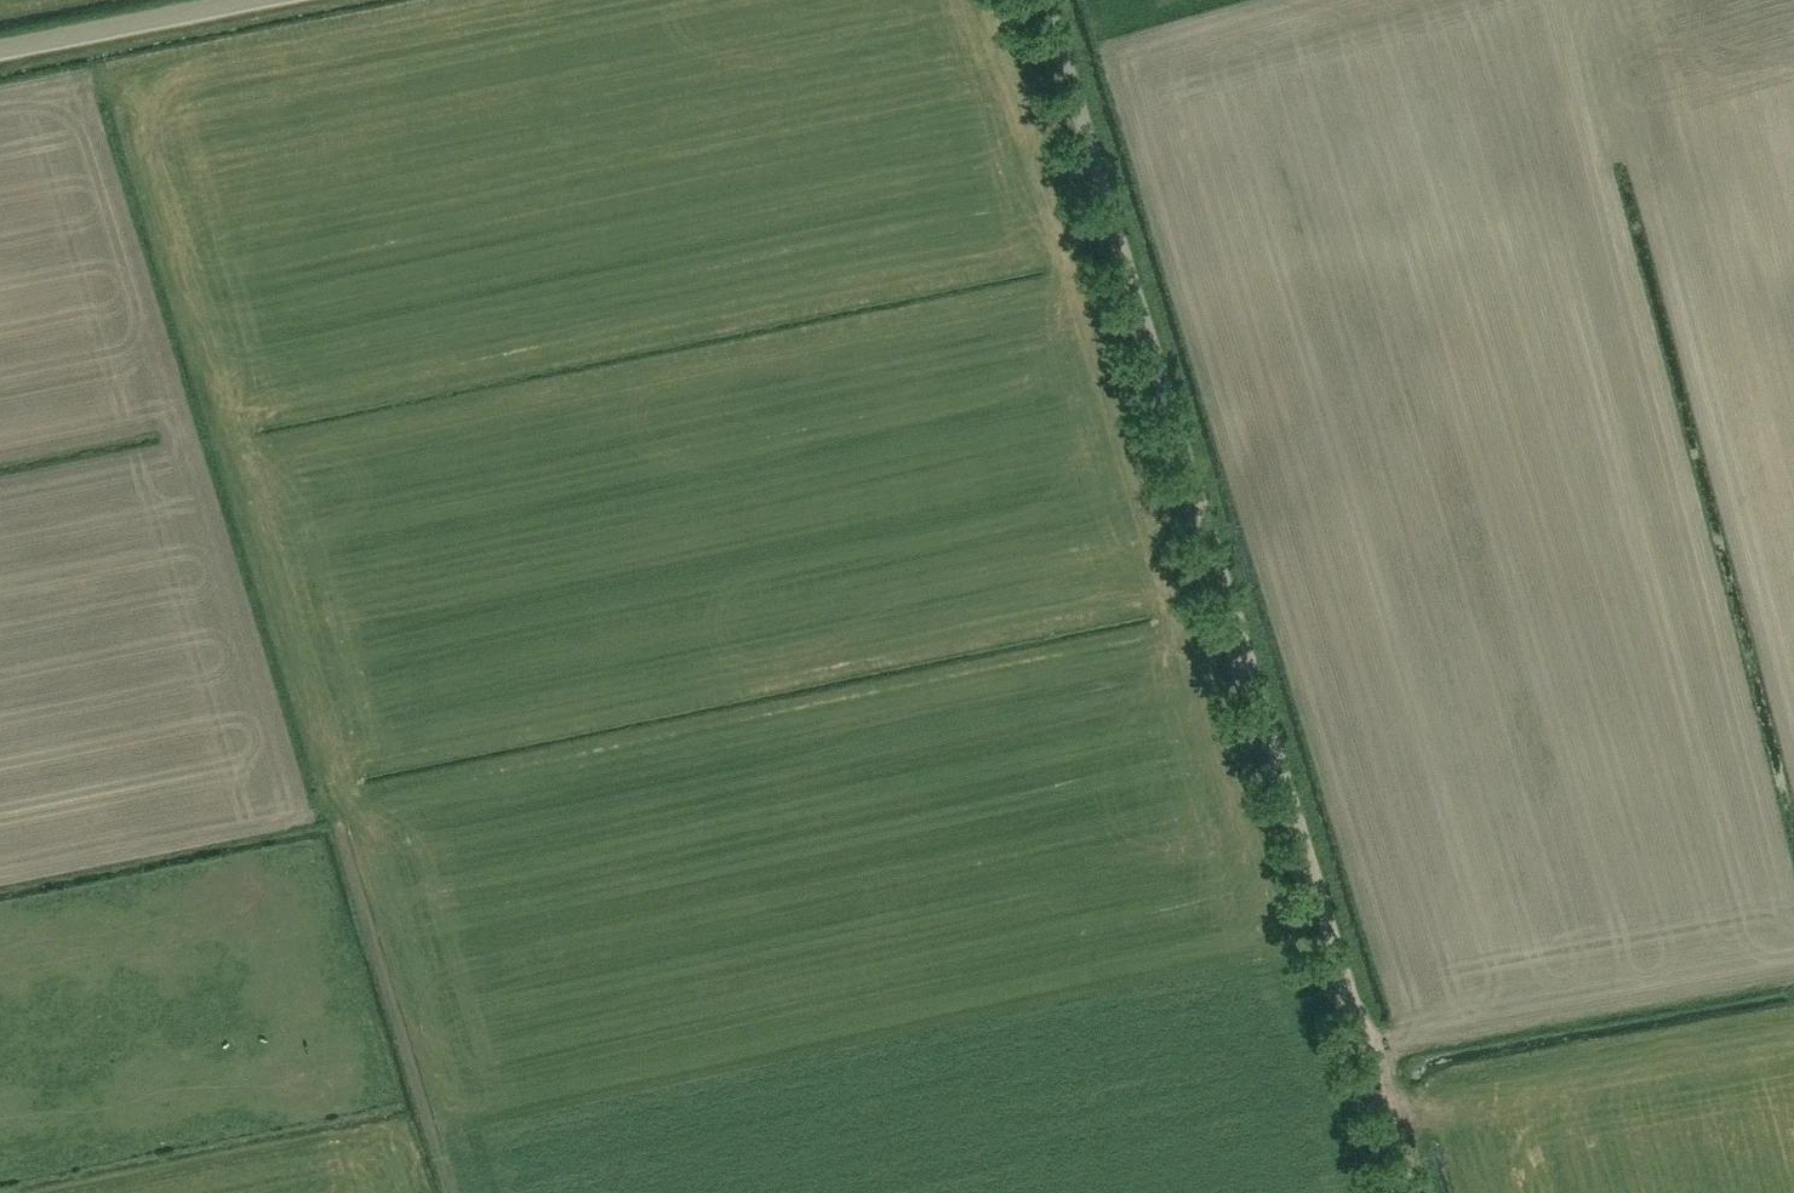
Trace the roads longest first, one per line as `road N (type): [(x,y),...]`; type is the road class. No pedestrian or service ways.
road 1 (unclassified): [(1411,1192),(1049,0)]
road 2 (unclassified): [(0,54),(268,0)]

